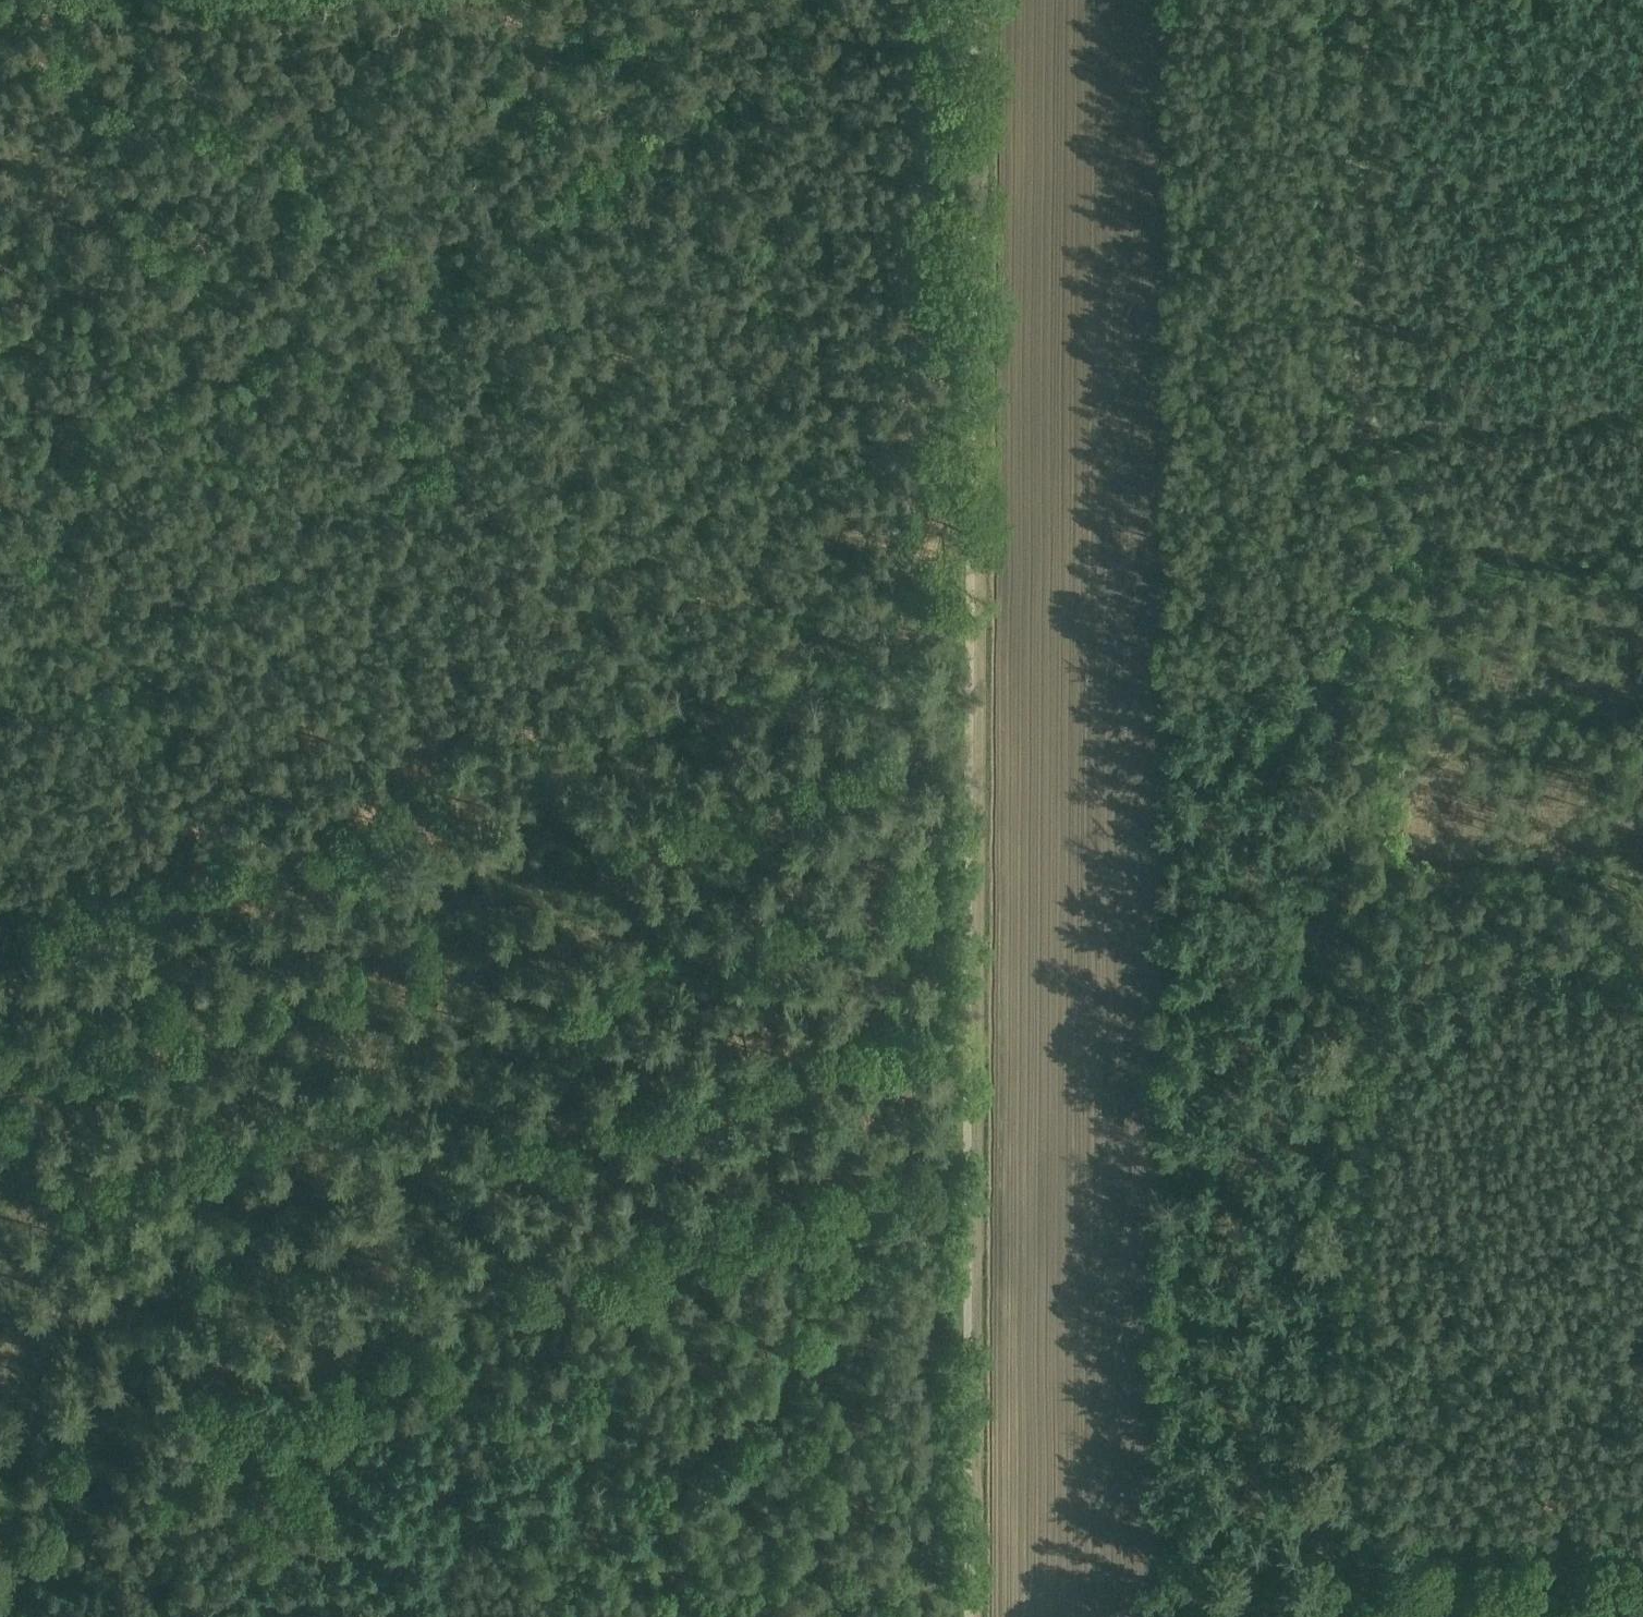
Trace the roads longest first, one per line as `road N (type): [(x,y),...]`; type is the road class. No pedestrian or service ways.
road 1 (track): [(988,0),(981,1616)]
road 2 (track): [(1642,408),(1371,428),(1359,418),(1364,0)]
road 3 (track): [(0,1143),(44,1209),(63,1255),(56,1321),(18,1426),(9,1616)]

